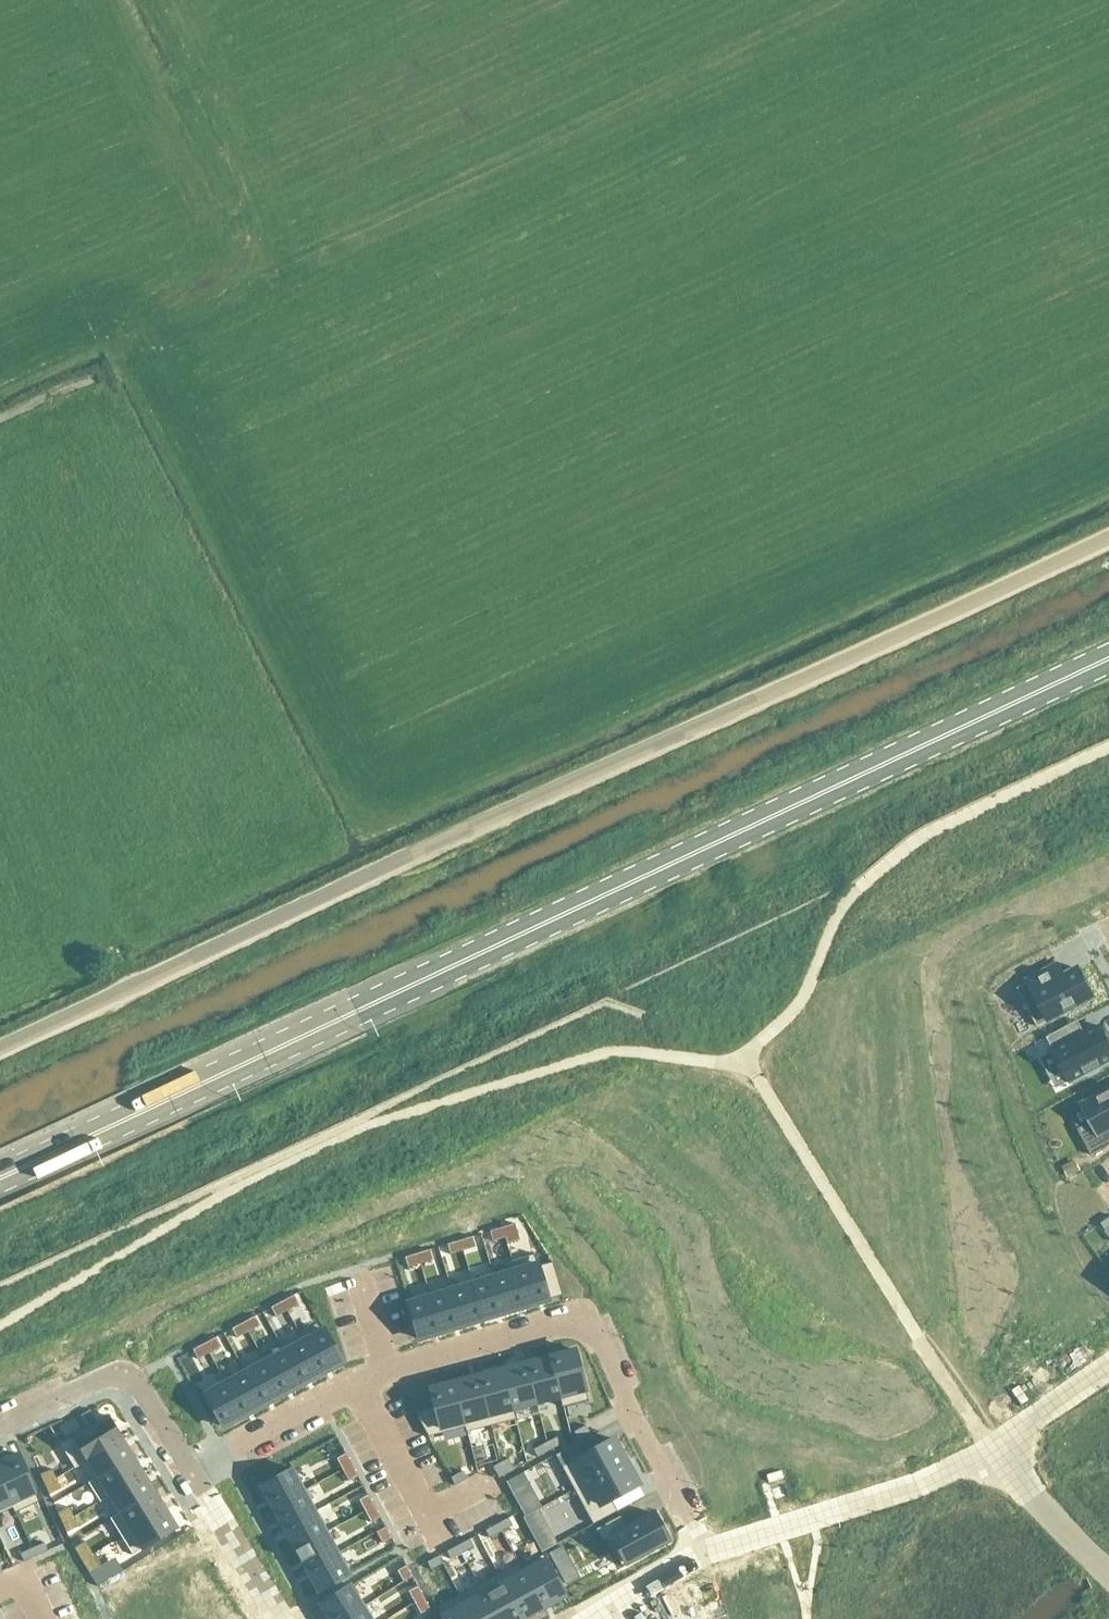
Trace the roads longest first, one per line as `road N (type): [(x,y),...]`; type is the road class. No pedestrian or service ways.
road 1 (primary): [(0,1178),(1108,659)]
road 2 (unclassified): [(0,1046),(1108,537)]
road 3 (residential): [(585,1618),(702,1545),(587,1321),(358,1384),(190,1471)]
road 4 (residential): [(0,1426),(121,1378),(138,1388),(190,1471)]
road 5 (residential): [(190,1471),(281,1618)]
road 6 (residential): [(991,1447),(1108,1364)]

